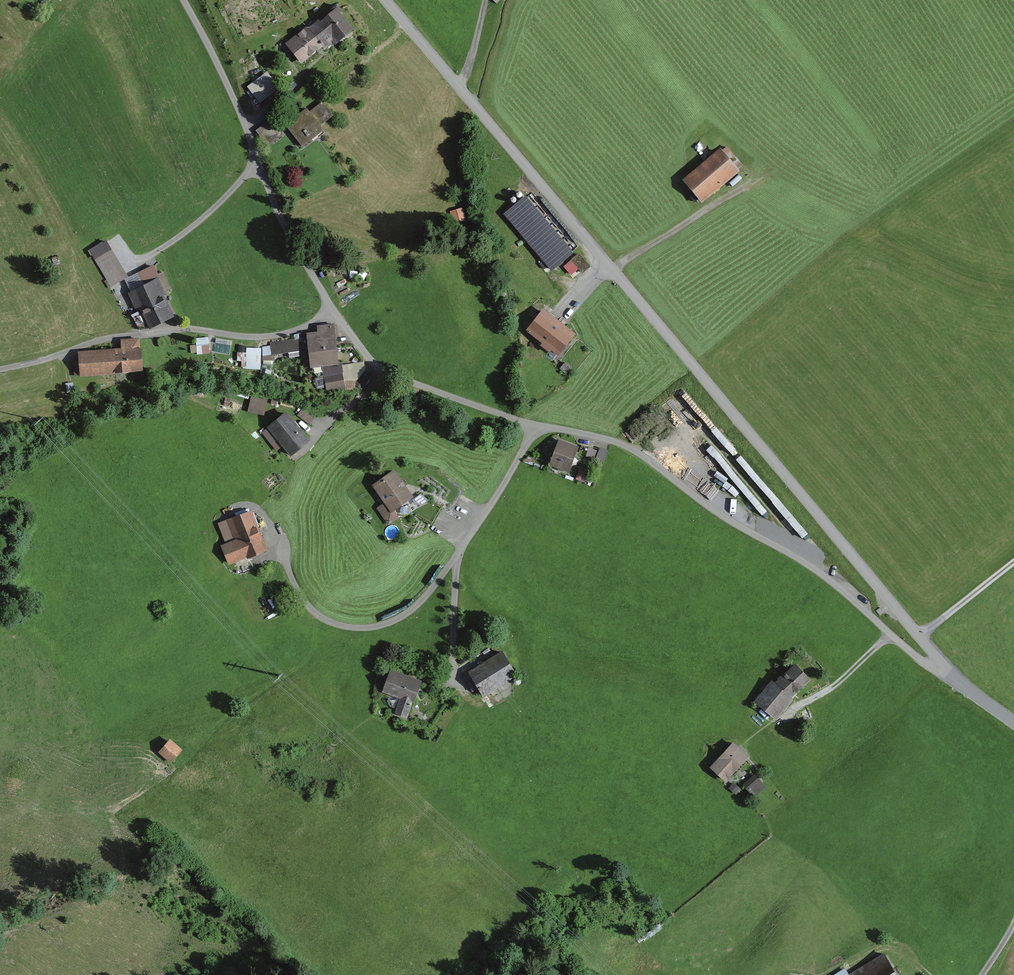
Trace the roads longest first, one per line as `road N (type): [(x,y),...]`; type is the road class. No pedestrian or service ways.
road 1 (unclassified): [(938,665),(383,0)]
road 2 (residential): [(534,425),(632,449),(938,665)]
road 3 (residential): [(279,549),(318,615),(379,629),(438,588),(534,425)]
road 4 (residential): [(184,0),(323,303)]
road 5 (residential): [(534,425),(380,370),(323,303)]
road 6 (track): [(611,270),(723,200)]
road 7 (track): [(791,709),(847,678),(892,632)]

